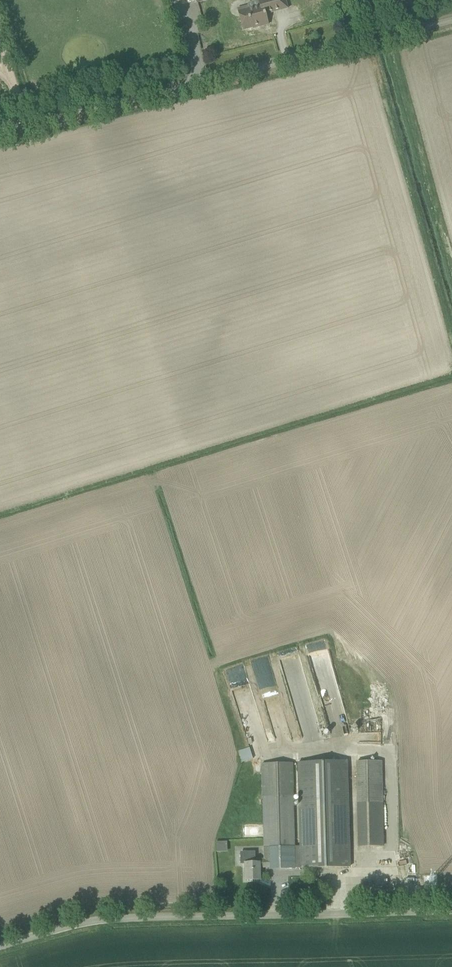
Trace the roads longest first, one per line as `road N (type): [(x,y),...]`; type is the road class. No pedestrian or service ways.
road 1 (unclassified): [(0,135),(451,21)]
road 2 (unclassified): [(0,943),(85,917),(451,903)]

